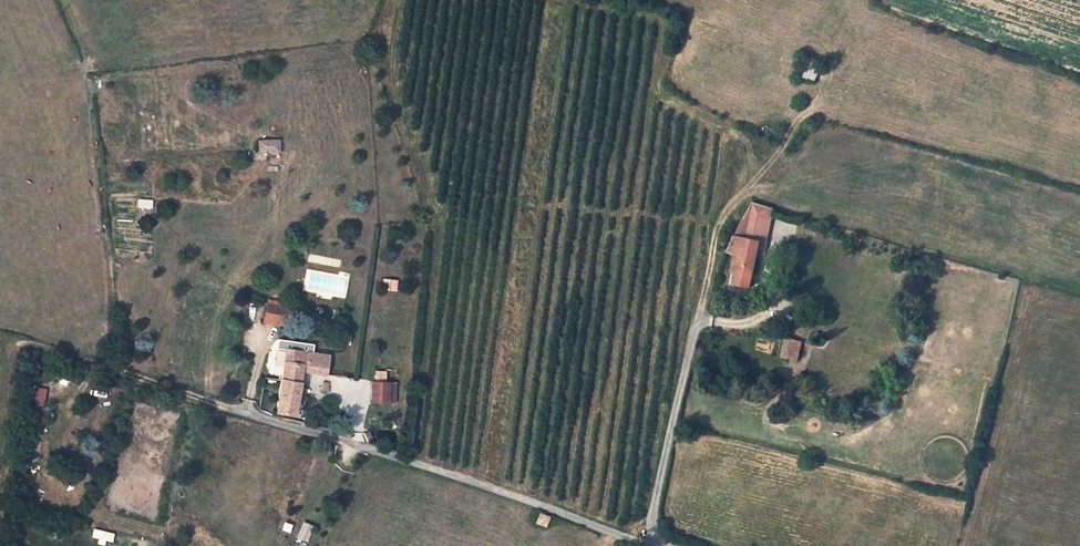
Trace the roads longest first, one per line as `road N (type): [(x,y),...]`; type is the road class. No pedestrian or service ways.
road 1 (residential): [(652,545),(437,471),(228,411)]
road 2 (track): [(694,328),(727,211),(800,119)]
road 3 (track): [(13,345),(228,411)]

